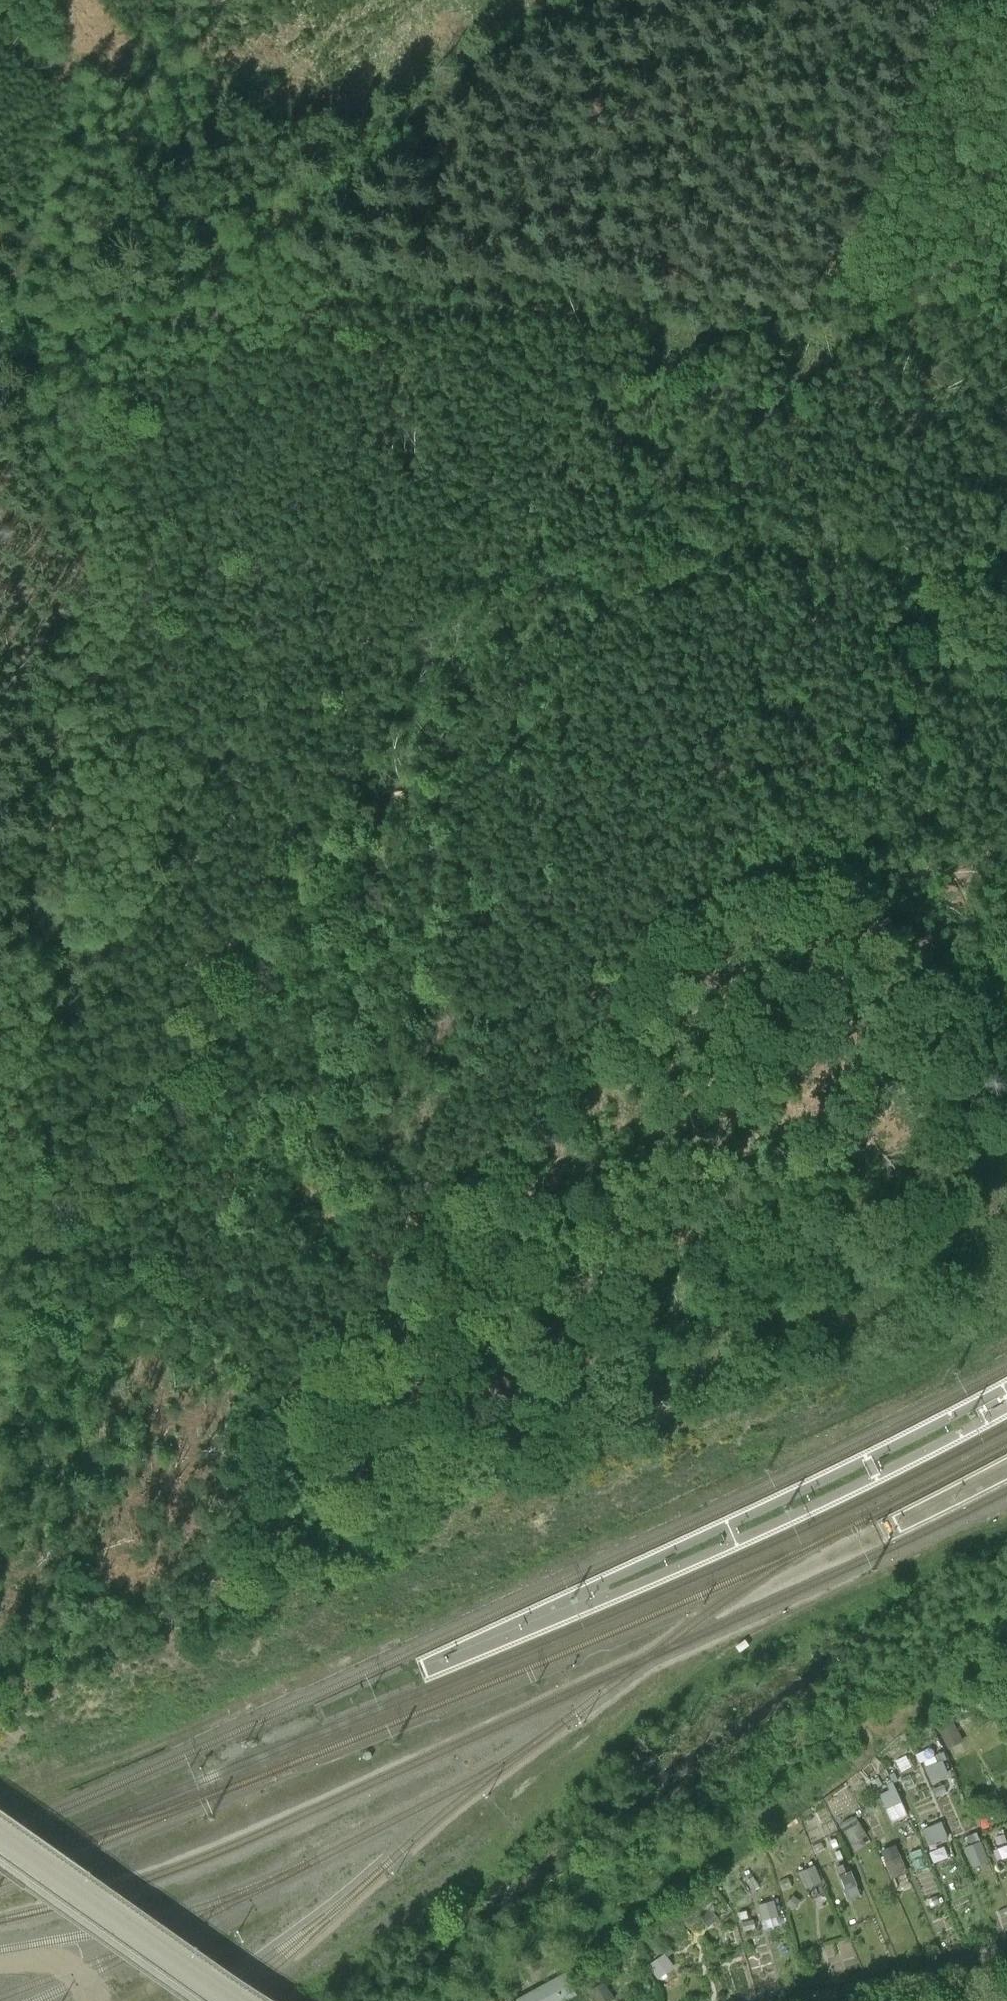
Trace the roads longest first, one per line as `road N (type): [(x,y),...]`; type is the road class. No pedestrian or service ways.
road 1 (track): [(1006,707),(908,599),(861,567),(760,543),(481,668),(403,748),(363,810),(243,1039),(192,1118),(127,1182),(0,1276)]
road 2 (track): [(170,304),(402,290),(626,305),(1006,347)]
road 3 (unclassified): [(233,2000),(0,1837)]

